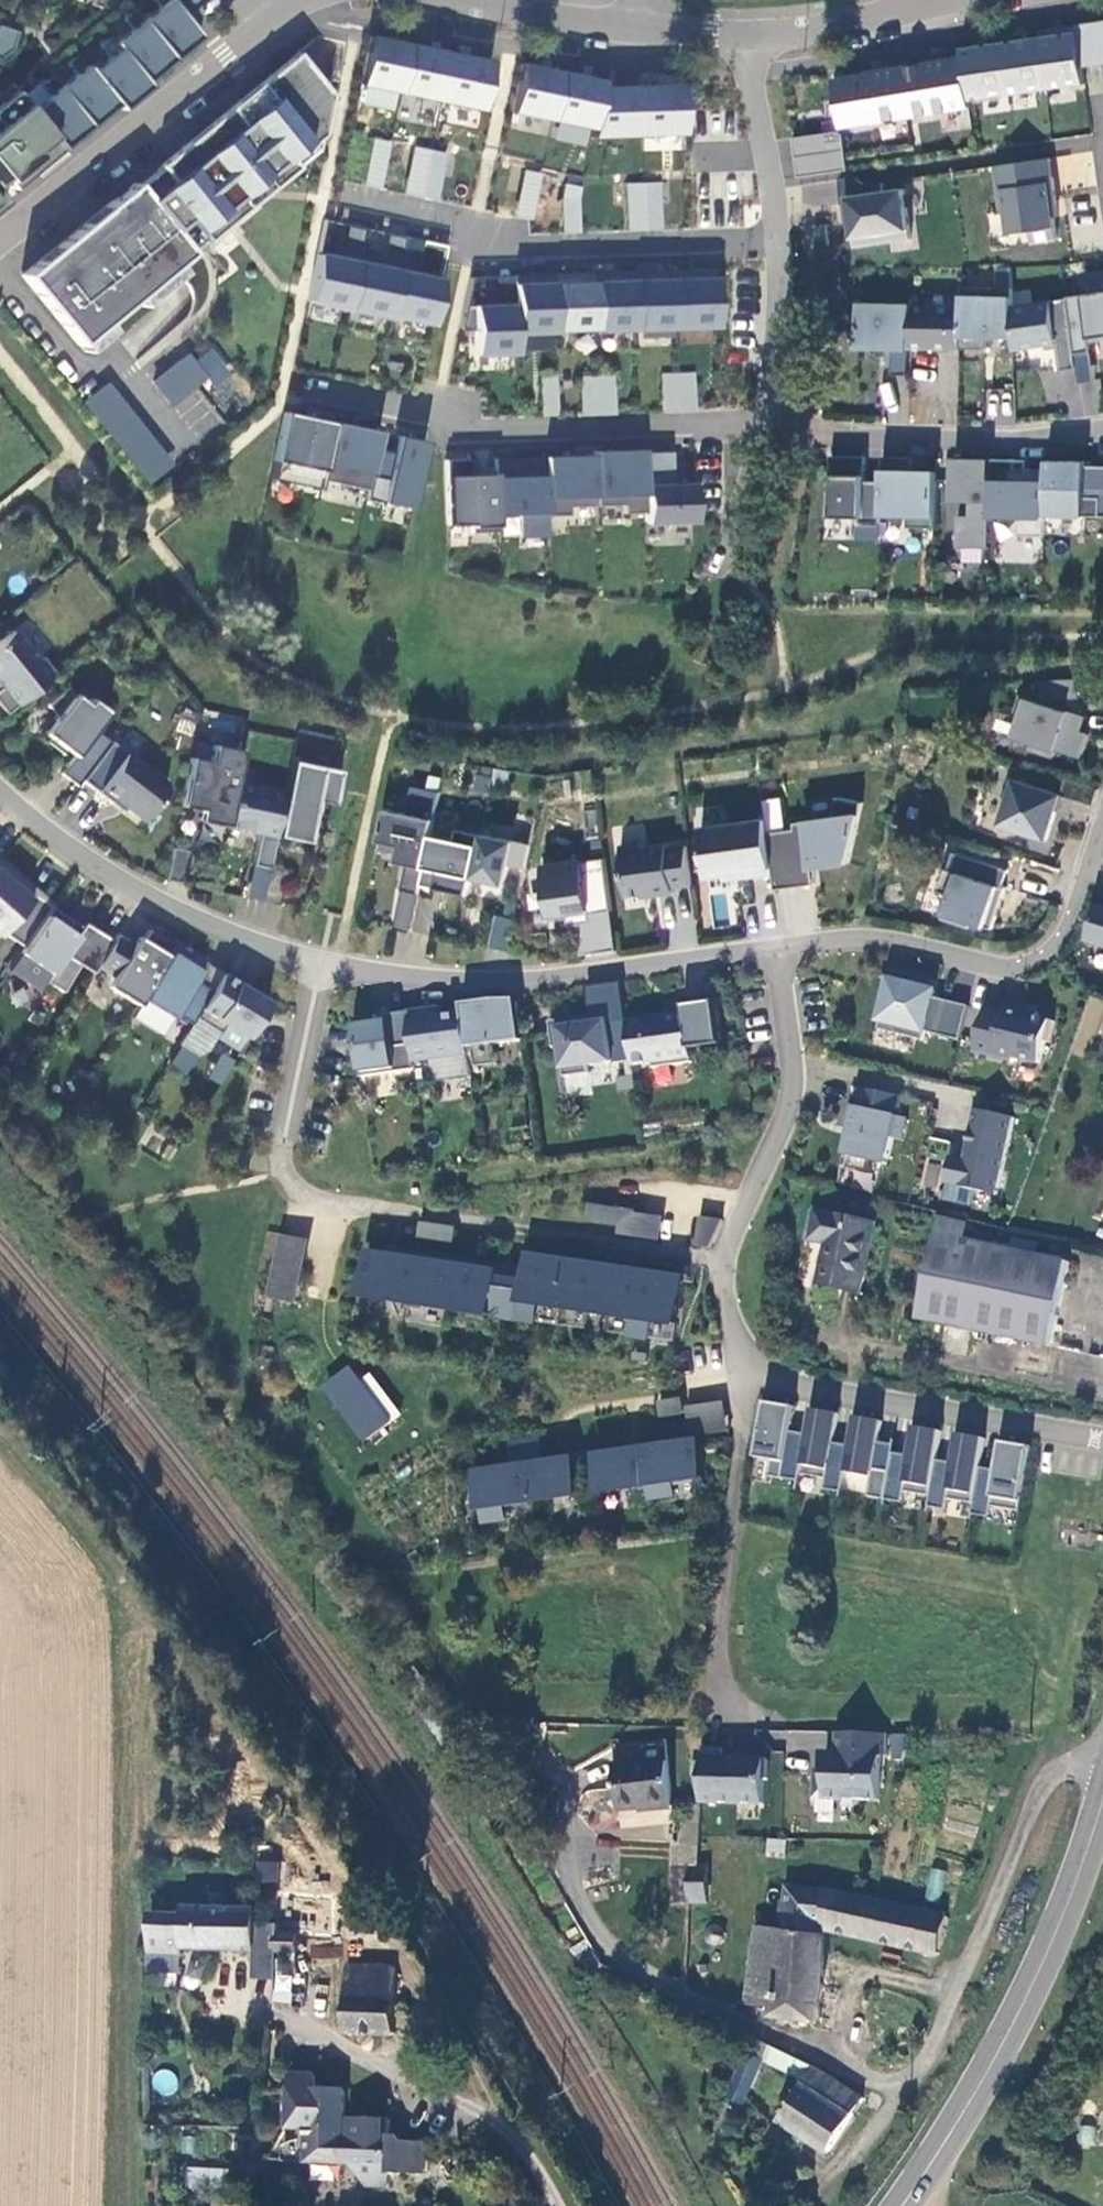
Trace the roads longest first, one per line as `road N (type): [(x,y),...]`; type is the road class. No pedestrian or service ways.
road 1 (residential): [(767,424),(480,429),(309,392)]
road 2 (residential): [(320,964),(505,982),(776,949)]
road 3 (secondary): [(1102,1806),(1016,2023),(904,2205)]
road 4 (residential): [(779,239),(519,250),(504,234),(345,199)]
road 5 (residential): [(776,949),(794,1073),(790,1100),(722,1261),(723,1295),(752,1362)]
road 6 (residential): [(752,1362),(716,1682),(729,1712),(765,1728)]
road 7 (residential): [(776,949),(876,939),(1026,969),(1071,927),(1090,873)]
road 8 (residential): [(0,791),(132,887),(202,922),(320,964)]
road 9 (residential): [(752,1362),(777,1382),(1102,1441)]
road 10 (residential): [(262,22),(0,243)]
road 11 (residential): [(1102,432),(986,443),(767,424)]
road 12 (residential): [(320,964),(283,1149),(286,1175),(317,1202),(365,1207)]
road 13 (tertiary): [(959,0),(788,38),(748,37)]
road 14 (residential): [(748,37),(779,239)]
road 15 (residential): [(779,239),(767,424)]
road 16 (tertiary): [(634,26),(455,0)]

